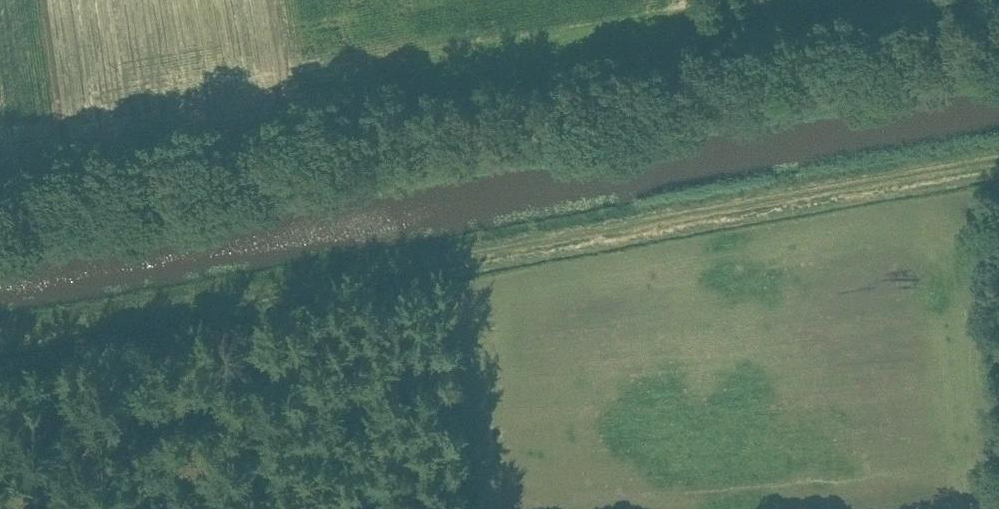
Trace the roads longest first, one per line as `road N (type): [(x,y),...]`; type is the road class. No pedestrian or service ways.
road 1 (track): [(0,343),(998,162)]
road 2 (track): [(998,29),(0,201)]

